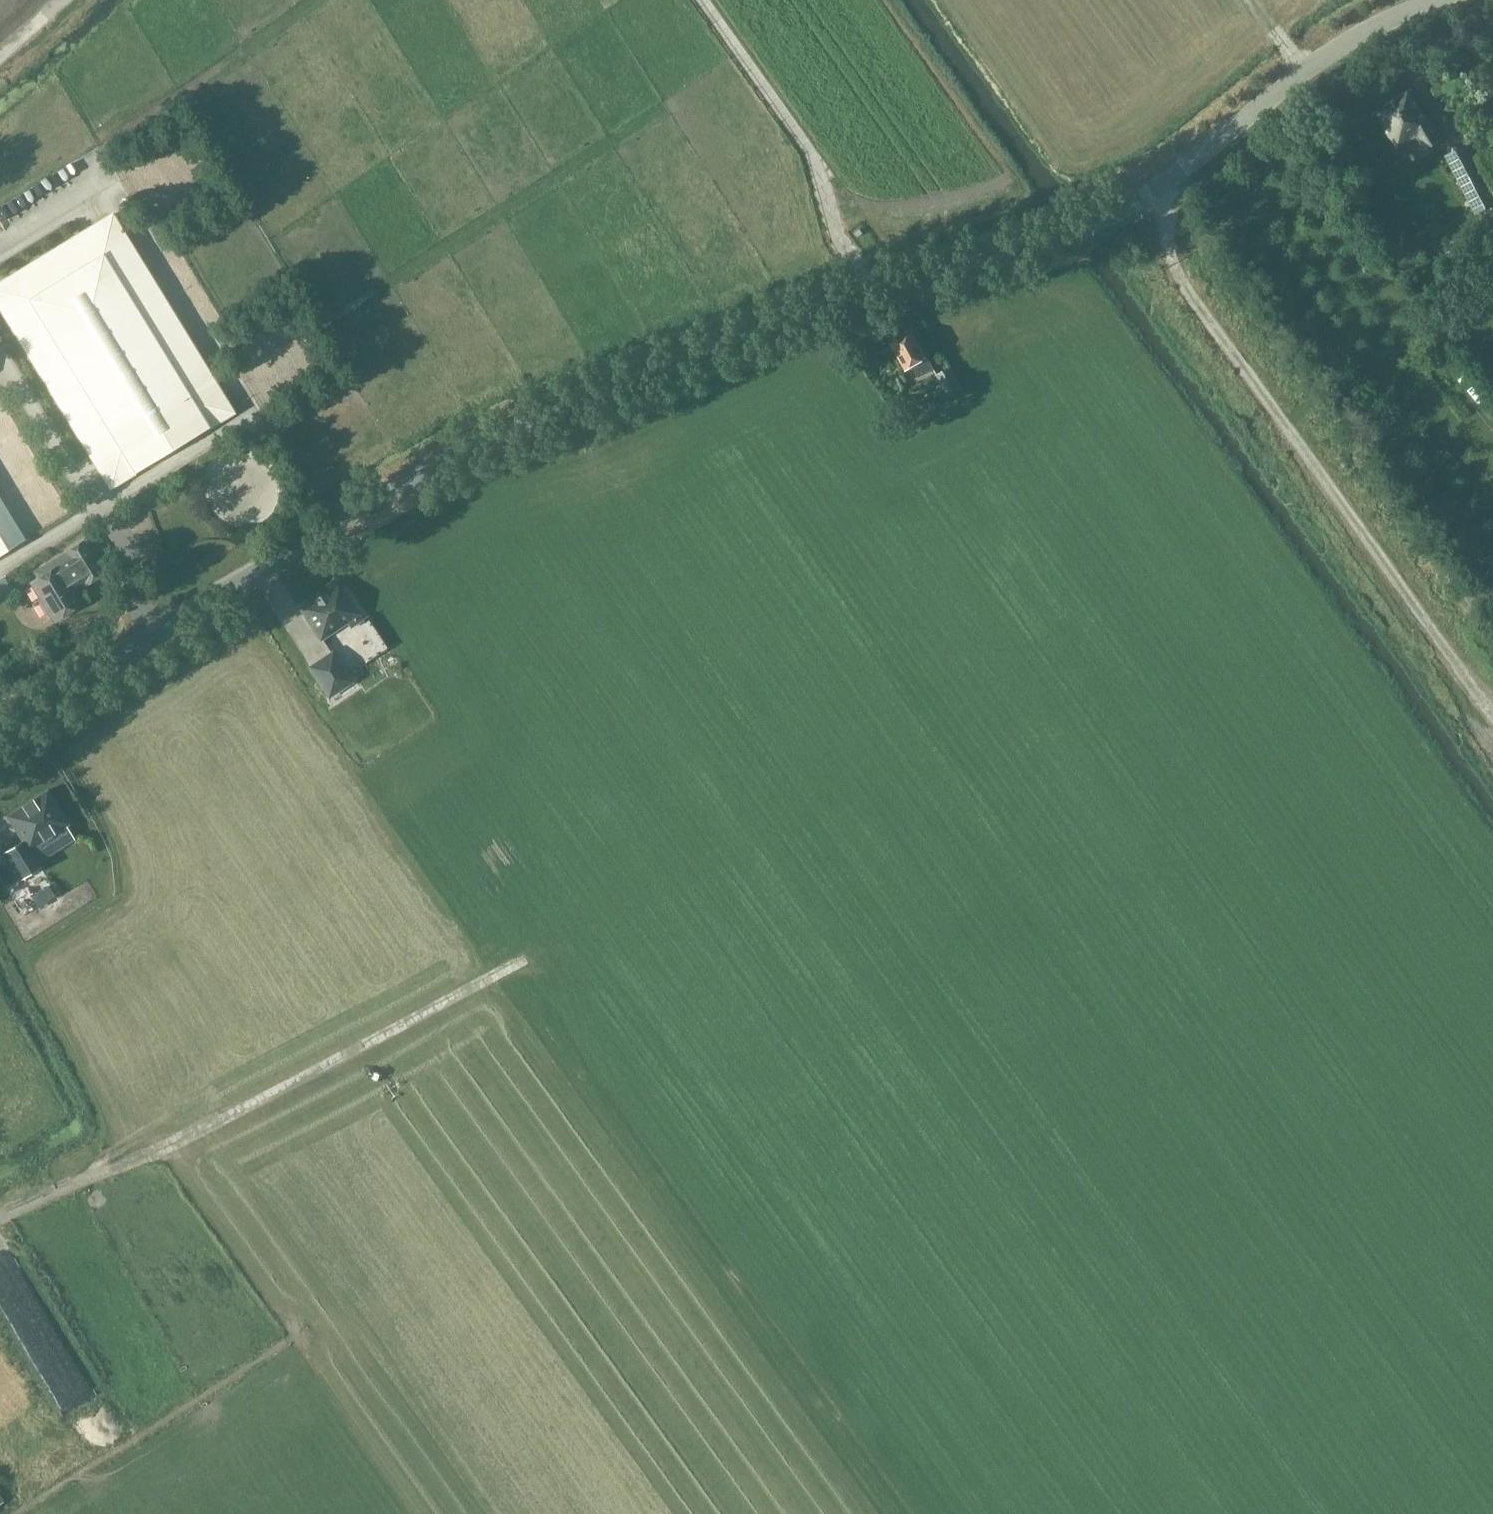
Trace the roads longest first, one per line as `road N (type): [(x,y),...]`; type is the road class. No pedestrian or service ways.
road 1 (tertiary): [(0,729),(365,504),(571,406),(815,309),(1060,237),(1136,200),(1319,61),(1438,0)]
road 2 (track): [(704,0),(818,165),(871,290)]

